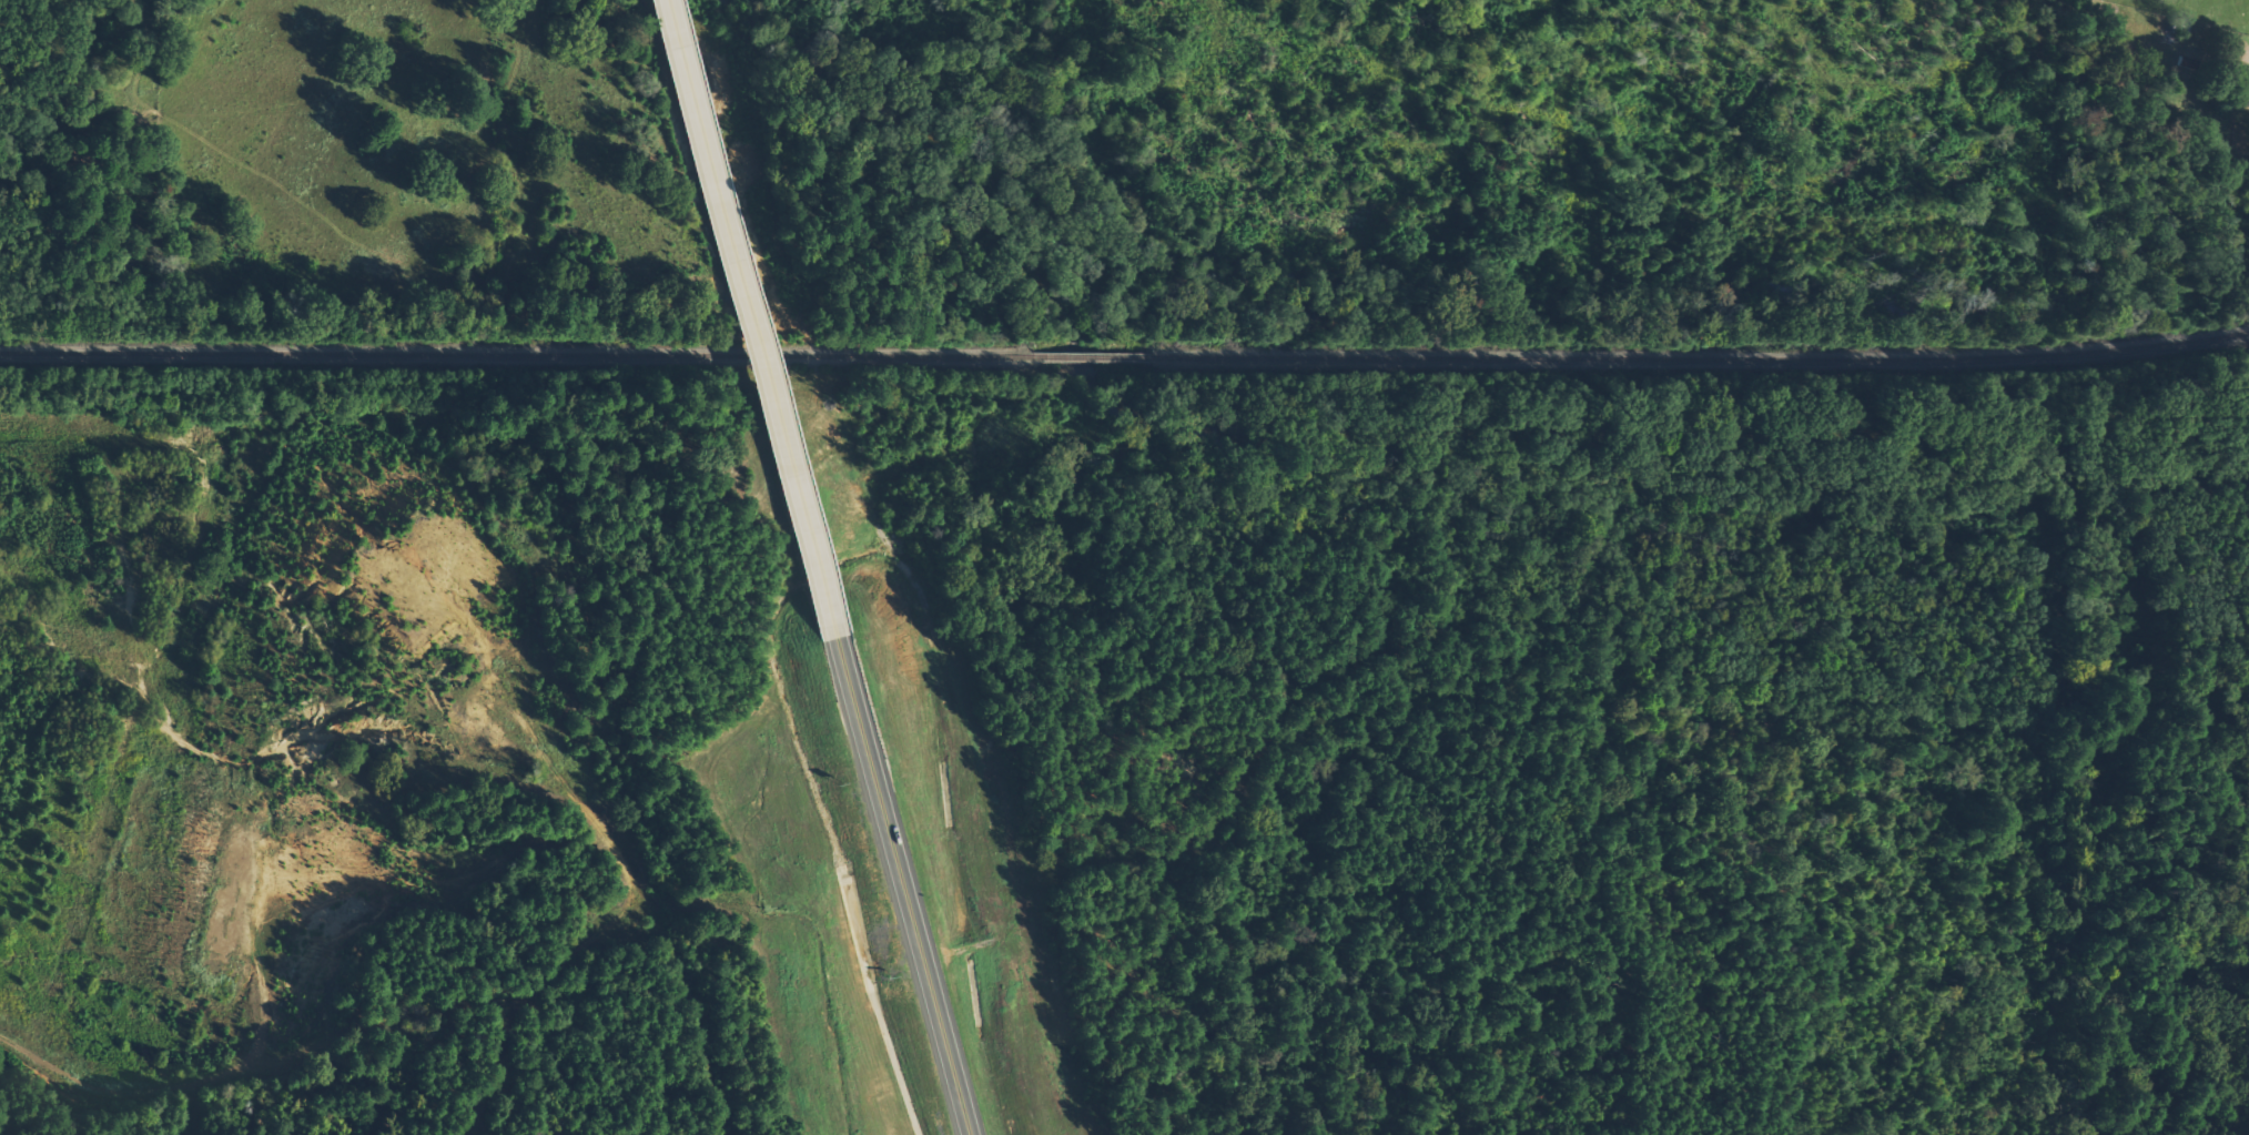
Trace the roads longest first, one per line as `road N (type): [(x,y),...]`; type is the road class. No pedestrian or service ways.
road 1 (trunk): [(667,0),(840,641)]
road 2 (trunk): [(840,641),(973,1134)]

